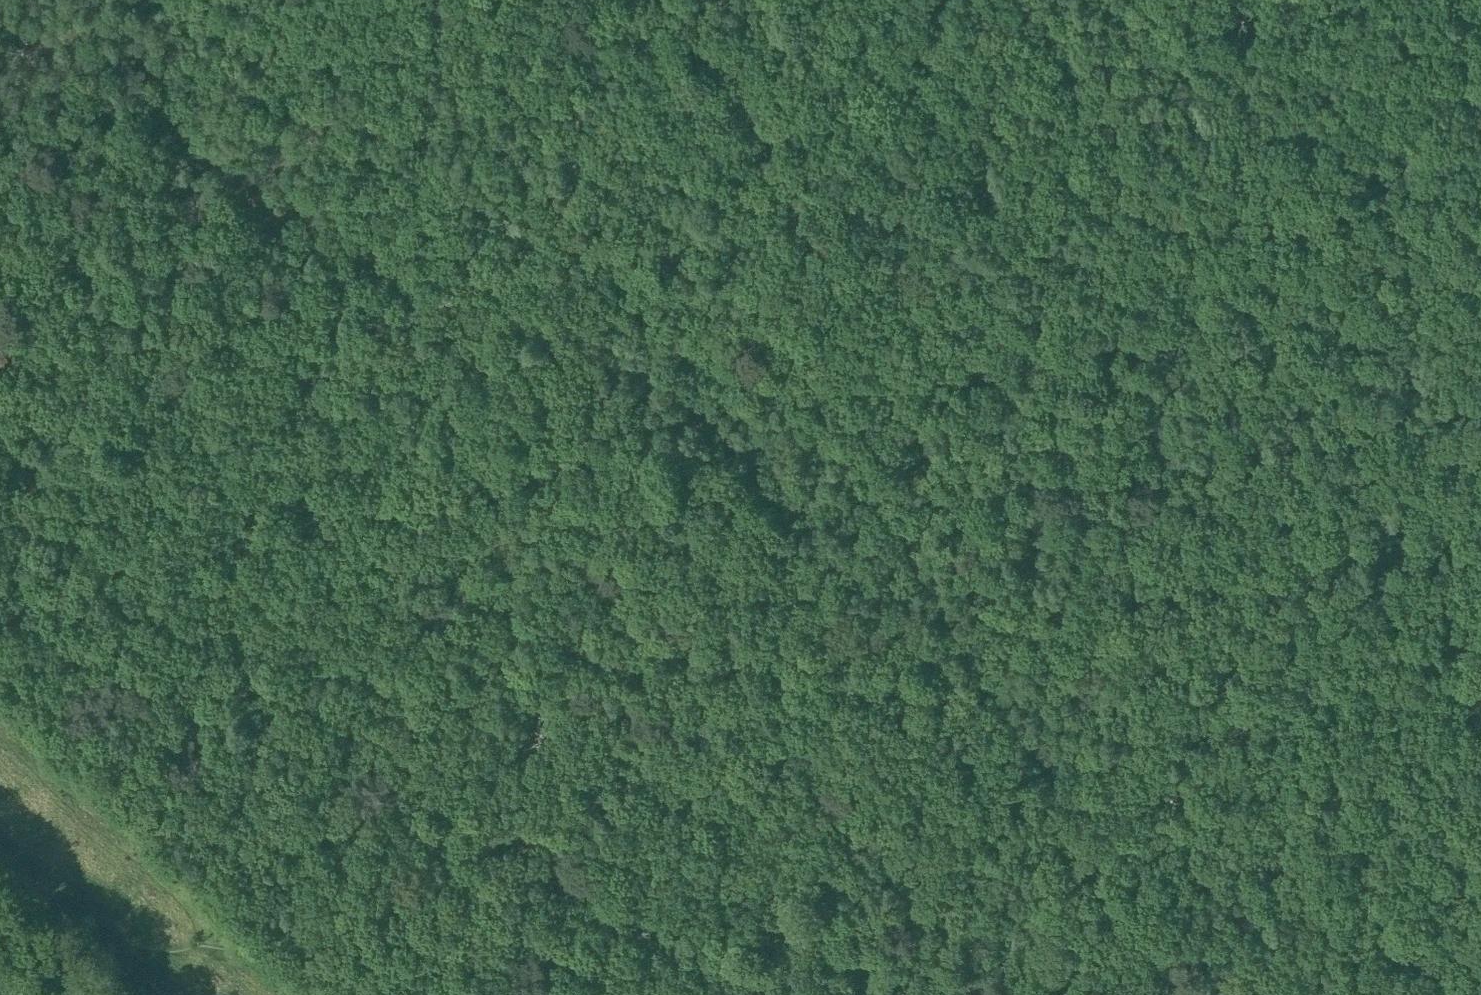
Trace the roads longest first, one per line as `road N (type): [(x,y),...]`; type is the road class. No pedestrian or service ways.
road 1 (track): [(1063,813),(204,0)]
road 2 (track): [(1252,994),(1063,813)]

